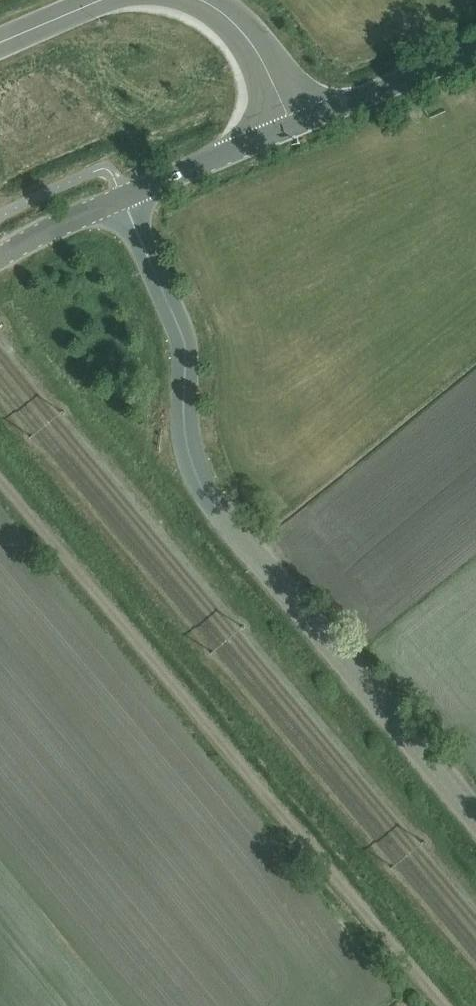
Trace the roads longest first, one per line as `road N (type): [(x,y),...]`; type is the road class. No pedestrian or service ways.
road 1 (tertiary): [(475,815),(207,497),(186,448),(183,336),(124,196)]
road 2 (track): [(444,1005),(0,484)]
road 3 (unclassified): [(294,127),(475,50)]
road 4 (tertiary): [(124,196),(294,127)]
road 5 (tertiary): [(294,127),(269,68),(239,25),(204,0)]
road 6 (tertiary): [(0,257),(124,196)]

